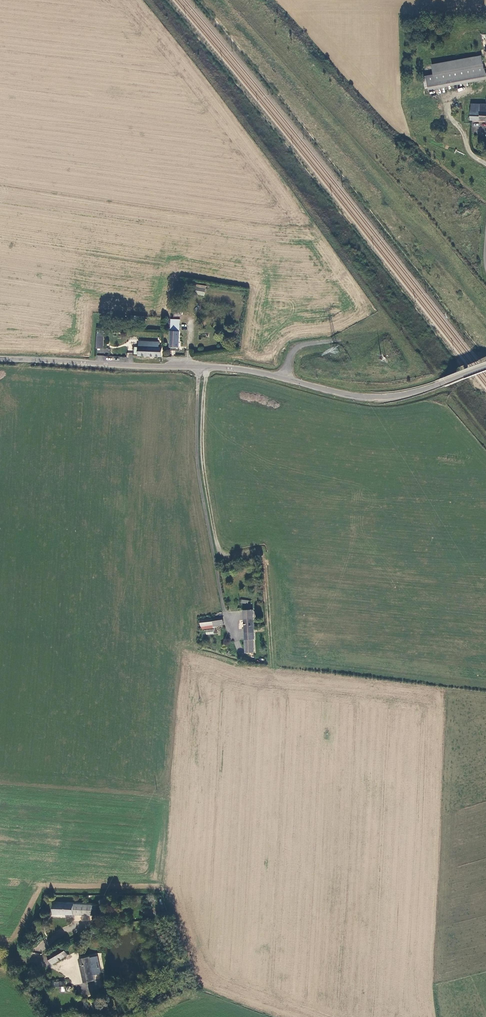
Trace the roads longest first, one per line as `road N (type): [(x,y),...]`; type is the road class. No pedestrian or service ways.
road 1 (track): [(332,340),(381,313),(147,0)]
road 2 (track): [(215,0),(485,312)]
road 3 (tertiary): [(485,366),(376,398),(203,366)]
road 4 (unclassified): [(203,366),(198,472),(227,620)]
road 5 (tertiary): [(203,366),(0,359)]

